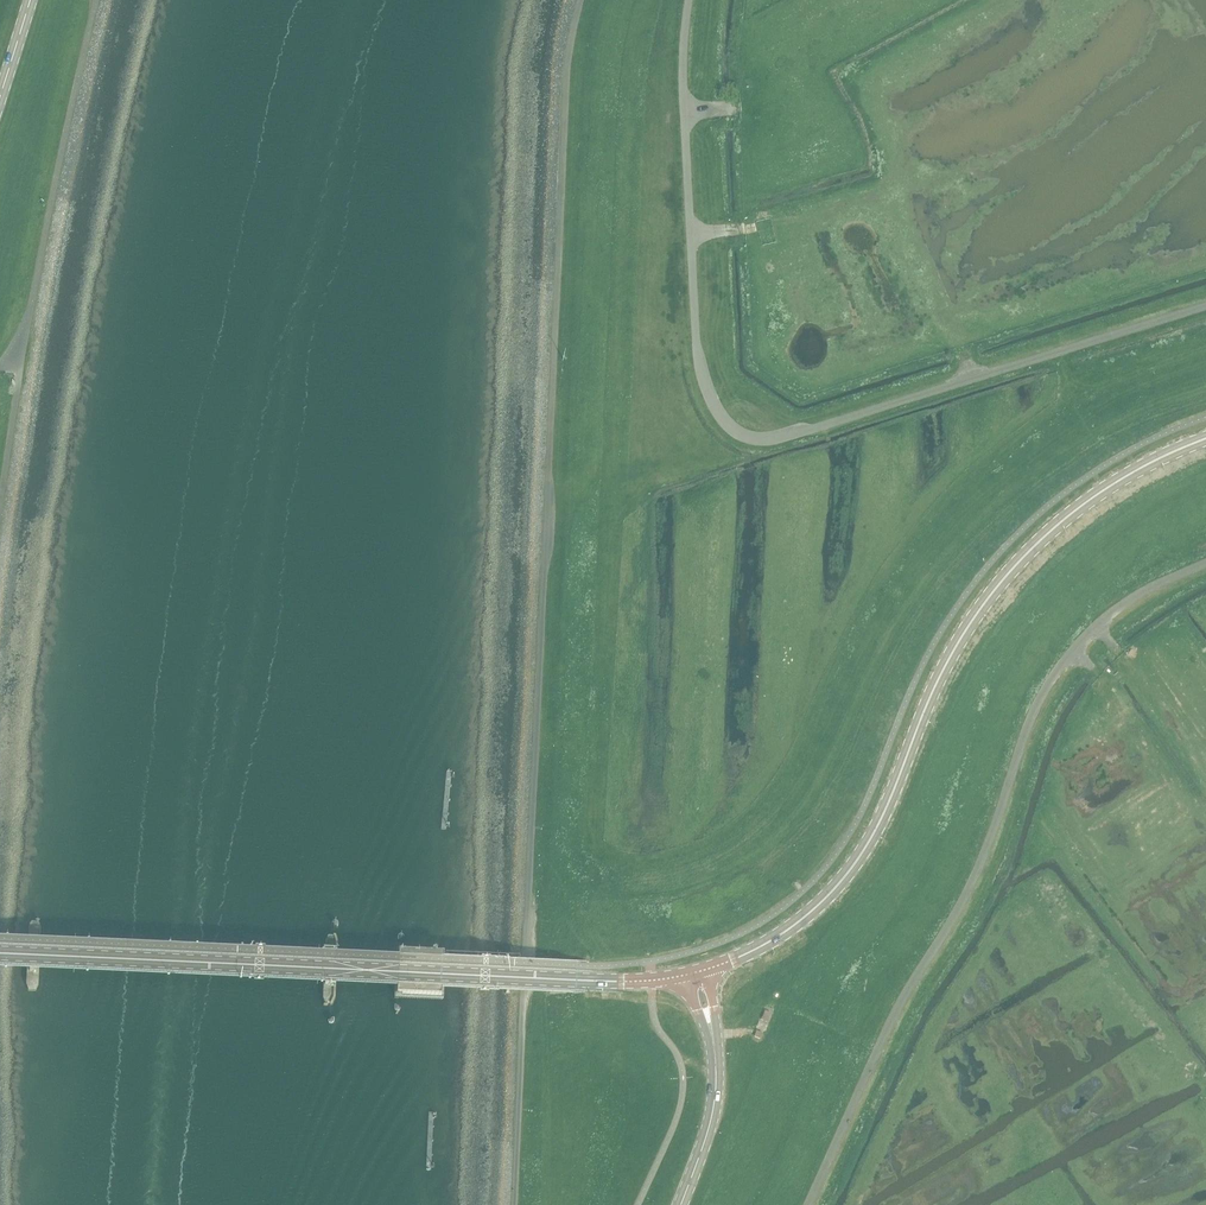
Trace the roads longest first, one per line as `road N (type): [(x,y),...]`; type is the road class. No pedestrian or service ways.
road 1 (track): [(1062,357),(1062,399),(965,476),(868,596),(785,765),(754,806),(707,841),(654,859),(619,859),(602,849),(597,830),(616,516)]
road 2 (unclassified): [(1205,313),(783,444),(758,444),(729,427),(697,358),(685,172),(689,0)]
road 3 (unclassified): [(808,1204),(902,1000),(1003,826),(1047,695),(1095,632),(1131,604),(1205,569)]
road 4 (secondary): [(697,973),(789,930),(848,871),(882,817),(947,662),(1006,576),(1100,494),(1205,440)]
road 5 (secondary): [(651,980),(0,953)]
road 6 (tertiary): [(683,1204),(716,1118),(719,1069),(697,973)]

